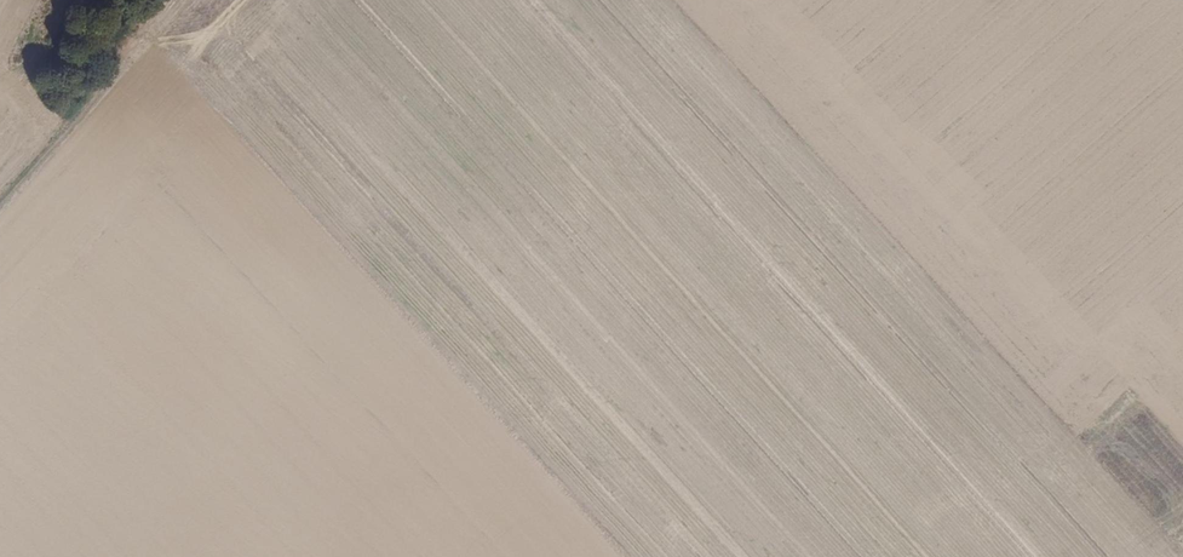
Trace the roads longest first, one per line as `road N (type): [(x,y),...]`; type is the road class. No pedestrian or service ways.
road 1 (track): [(172,0),(127,50),(117,74),(0,200)]

